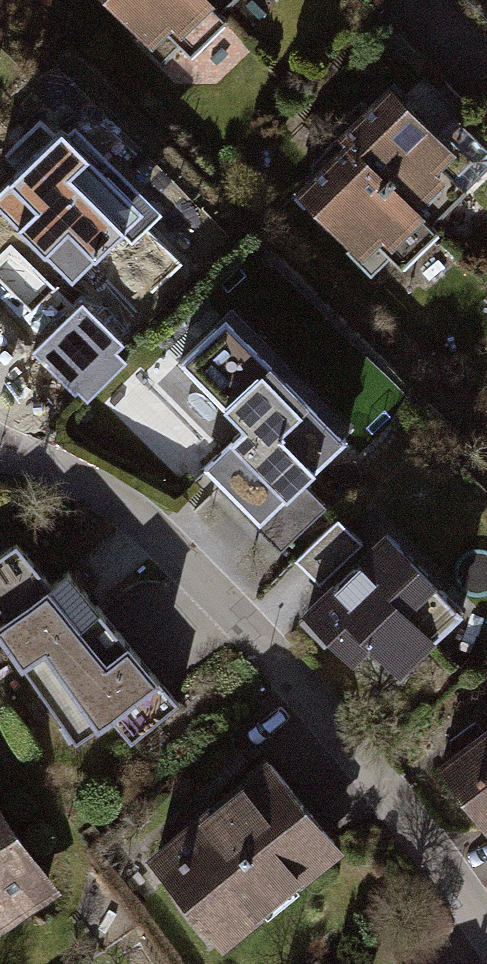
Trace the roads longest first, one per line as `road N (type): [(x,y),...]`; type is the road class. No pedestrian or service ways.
road 1 (residential): [(486,936),(359,761),(164,542),(63,473),(0,447)]

